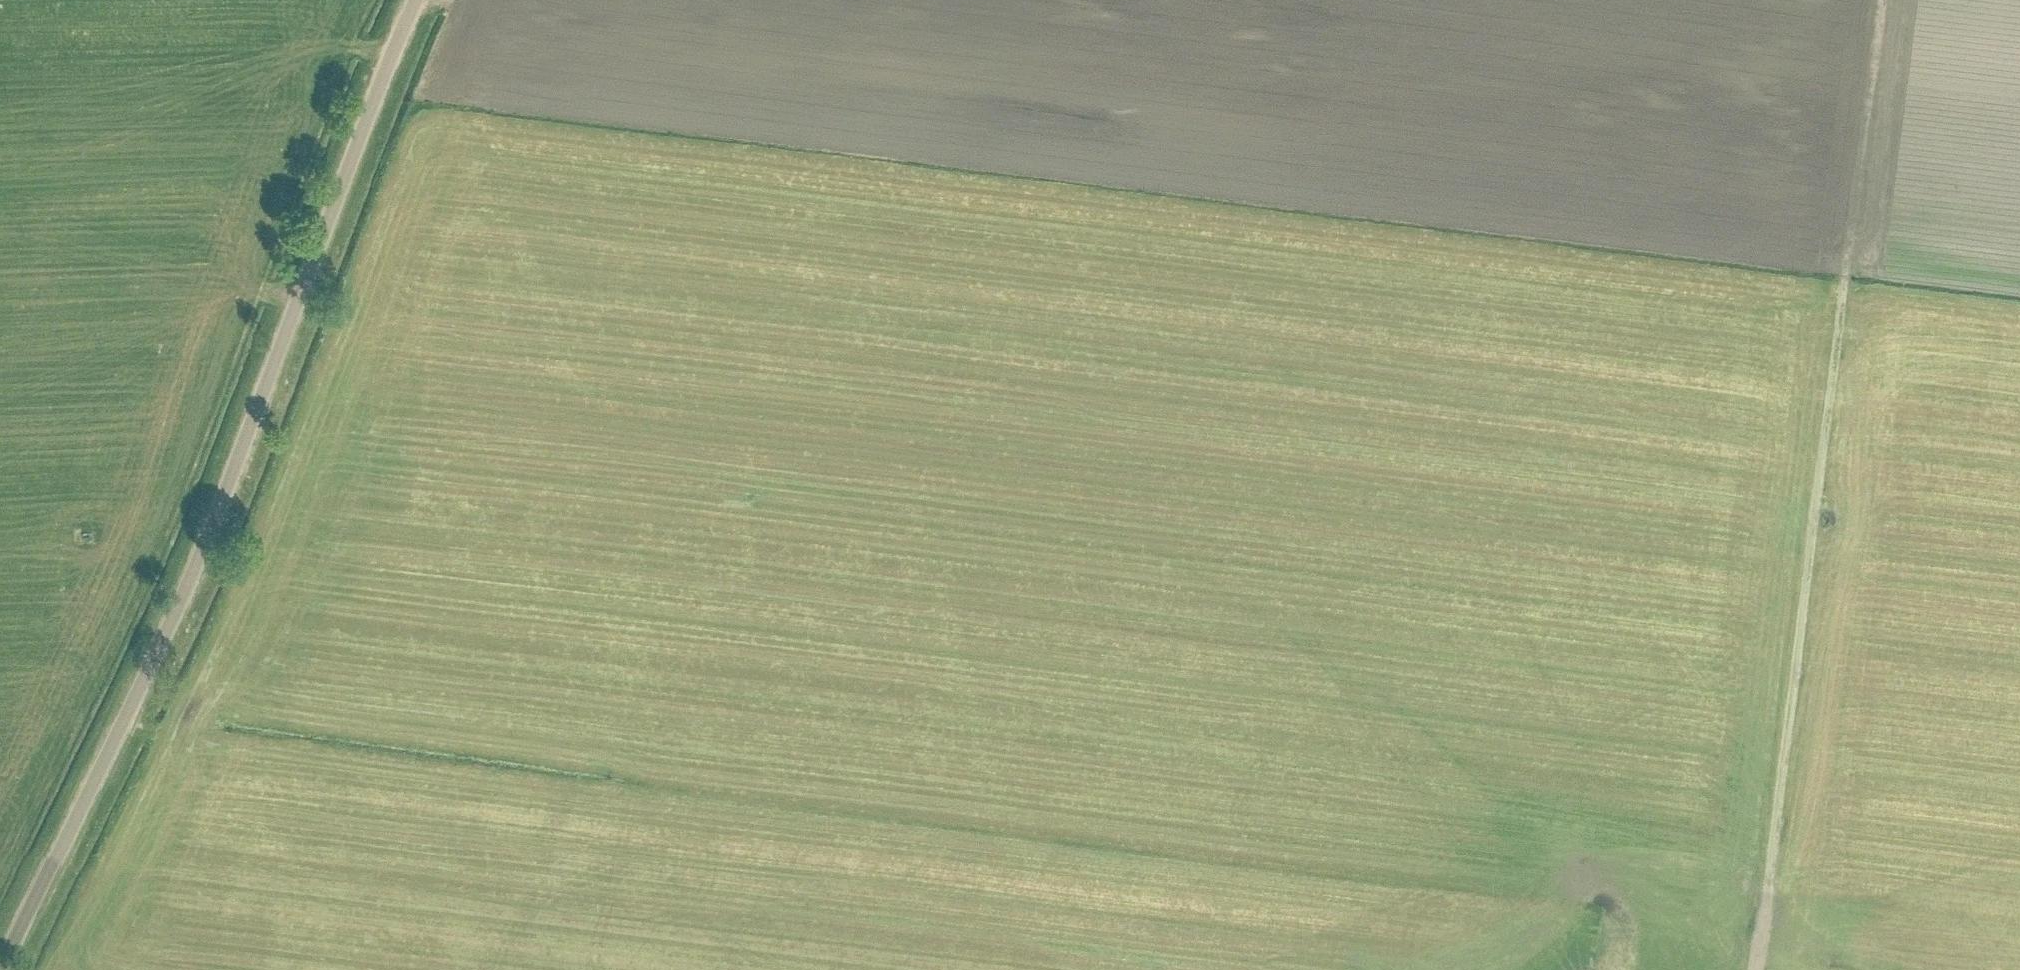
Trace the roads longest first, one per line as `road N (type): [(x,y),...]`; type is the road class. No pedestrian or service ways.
road 1 (unclassified): [(0,969),(227,486),(414,0)]

